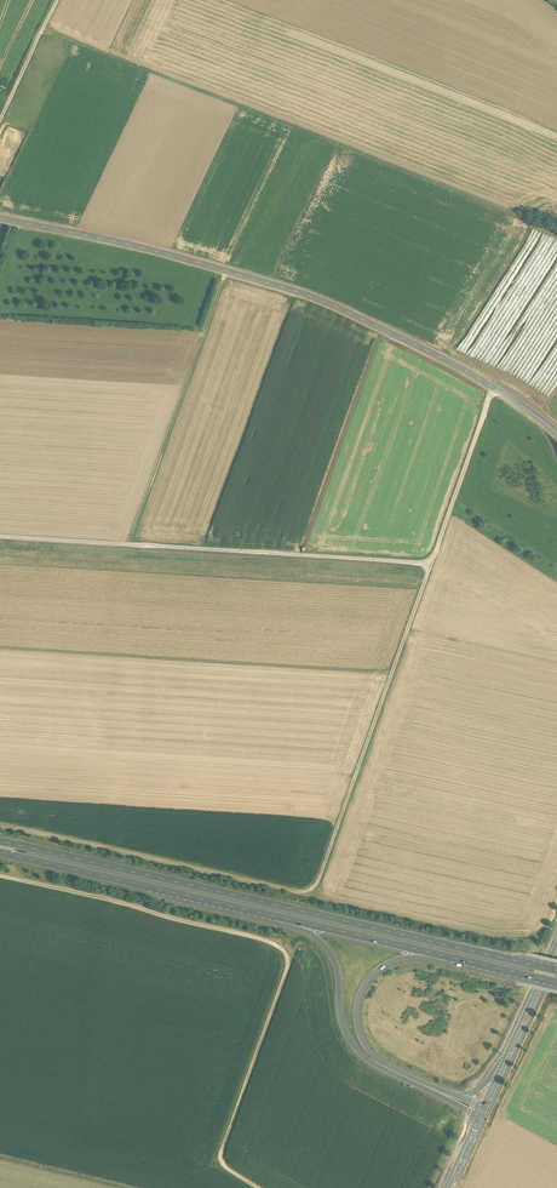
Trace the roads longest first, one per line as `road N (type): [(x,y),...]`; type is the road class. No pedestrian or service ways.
road 1 (track): [(0,824),(299,892),(314,888),(493,387)]
road 2 (tertiary): [(556,434),(466,371),(308,296),(169,255),(0,219)]
road 3 (trunk): [(556,971),(0,842)]
road 4 (track): [(43,31),(556,235)]
road 5 (track): [(45,887),(285,949),(287,966),(219,1165),(257,1187)]
road 6 (track): [(431,564),(0,537)]
road 7 (trunk): [(0,852),(301,922)]
road 8 (track): [(129,545),(228,271)]
road 9 (trunk): [(301,922),(331,957),(341,1022),(362,1057),(481,1119)]
road 10 (trunk): [(455,1096),(376,1058),(359,1029),(359,1000),(371,978),(428,952)]
road 11 (tertiary): [(500,1075),(556,950)]
road 12 (track): [(0,121),(58,0)]
road 13 (trunk): [(428,952),(556,982)]
road 14 (trunk): [(301,922),(428,952)]

